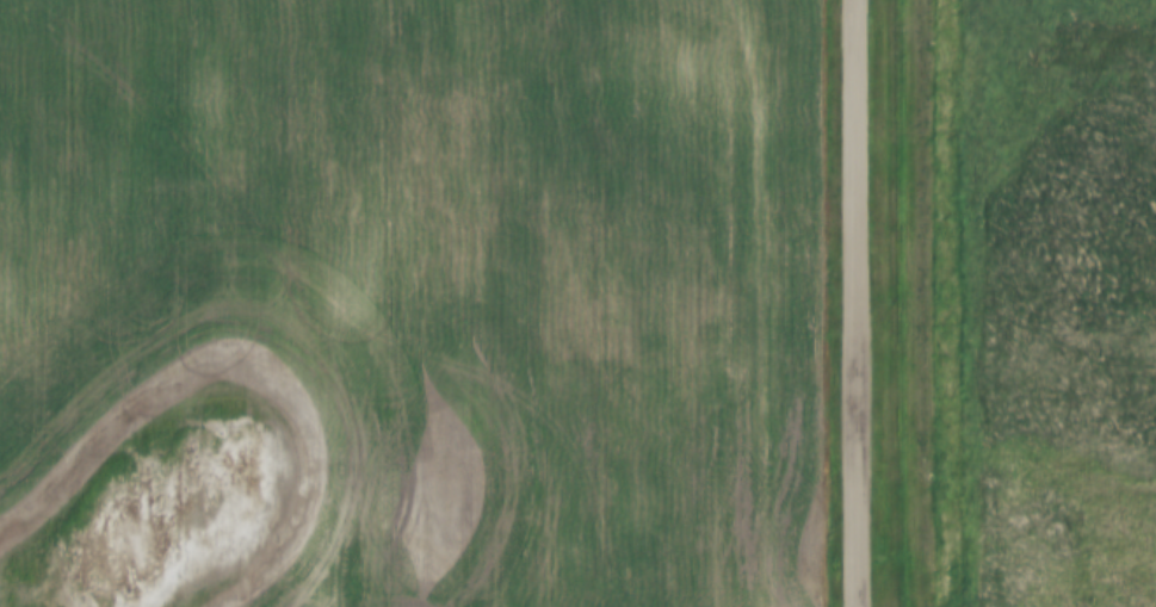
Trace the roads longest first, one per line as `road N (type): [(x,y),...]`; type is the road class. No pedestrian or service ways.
road 1 (tertiary): [(857,606),(856,0)]

